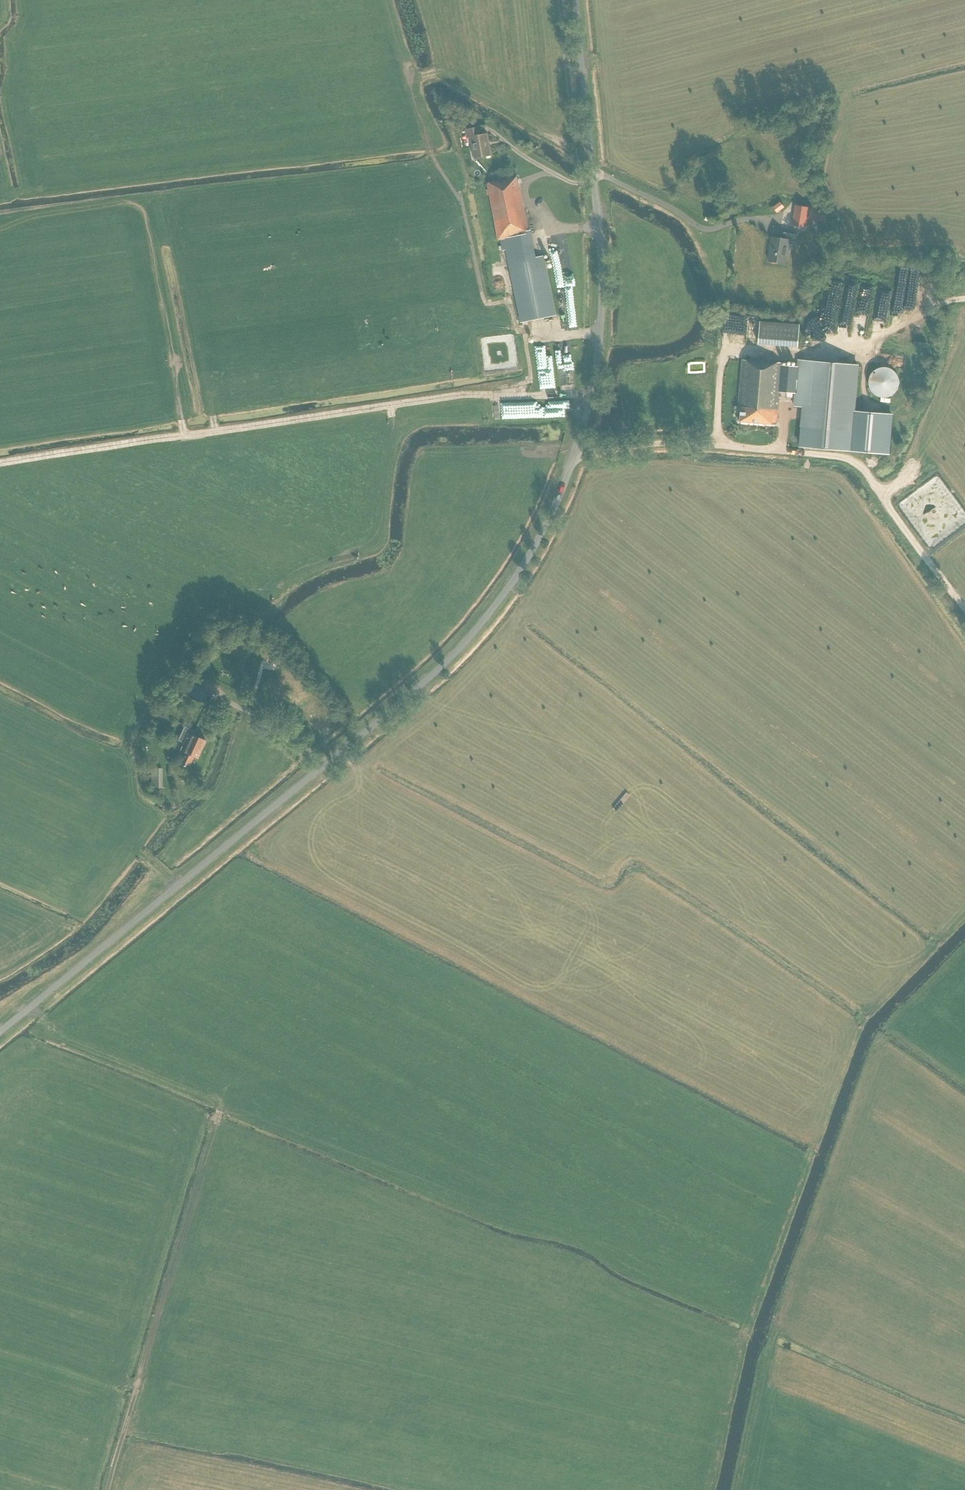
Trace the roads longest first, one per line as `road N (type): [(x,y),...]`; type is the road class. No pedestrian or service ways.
road 1 (unclassified): [(0,1031),(441,668),(506,597),(550,522),(591,397),(602,318),(576,0)]
road 2 (track): [(964,608),(860,464),(781,449)]

